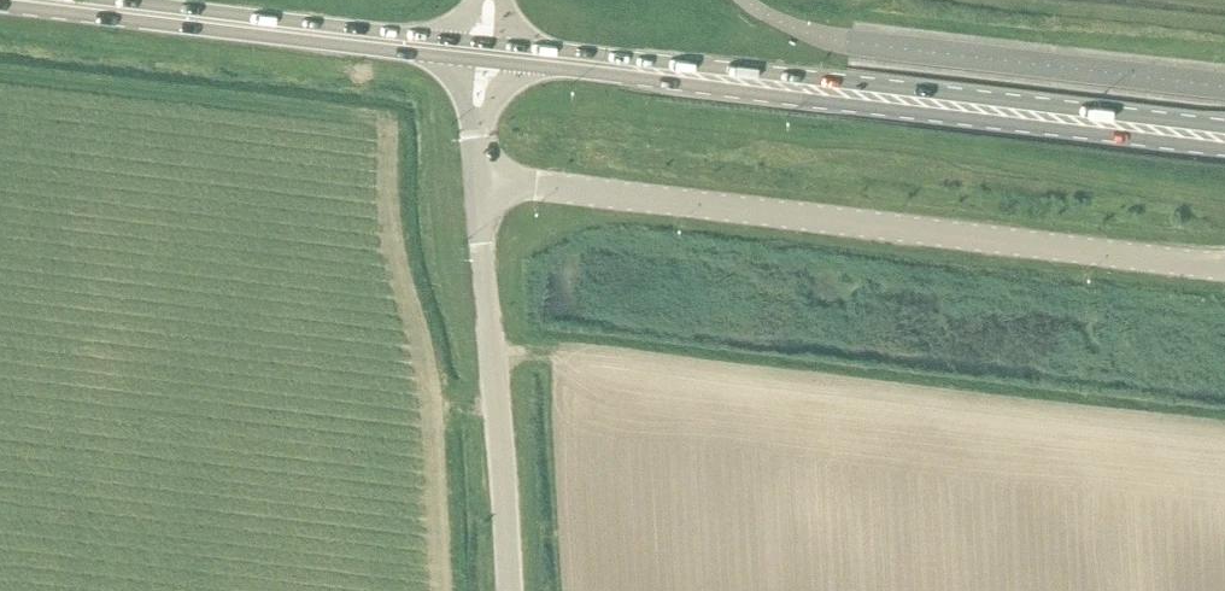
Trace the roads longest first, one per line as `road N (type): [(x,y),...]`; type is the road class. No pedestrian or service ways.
road 1 (unclassified): [(482,179),(1224,269)]
road 2 (primary): [(1224,139),(485,52)]
road 3 (primary): [(485,52),(39,0)]
road 4 (unclassified): [(482,179),(507,590)]
road 5 (unclassified): [(482,179),(485,52)]

